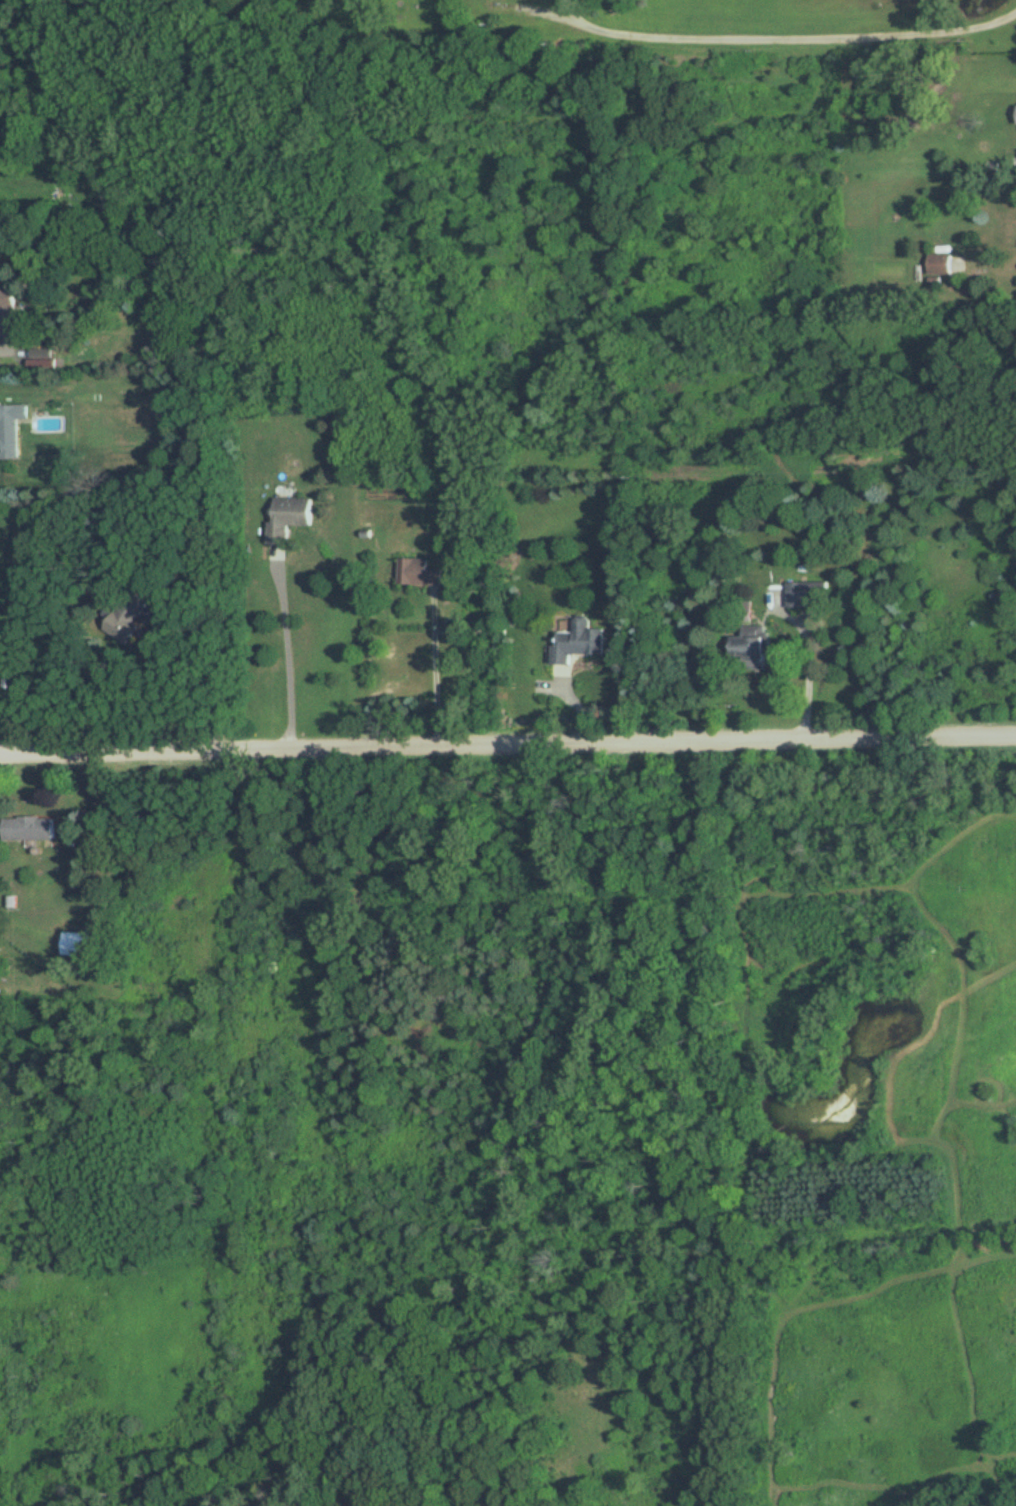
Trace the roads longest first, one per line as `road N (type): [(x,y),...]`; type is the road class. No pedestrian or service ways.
road 1 (residential): [(1015,729),(0,746)]

